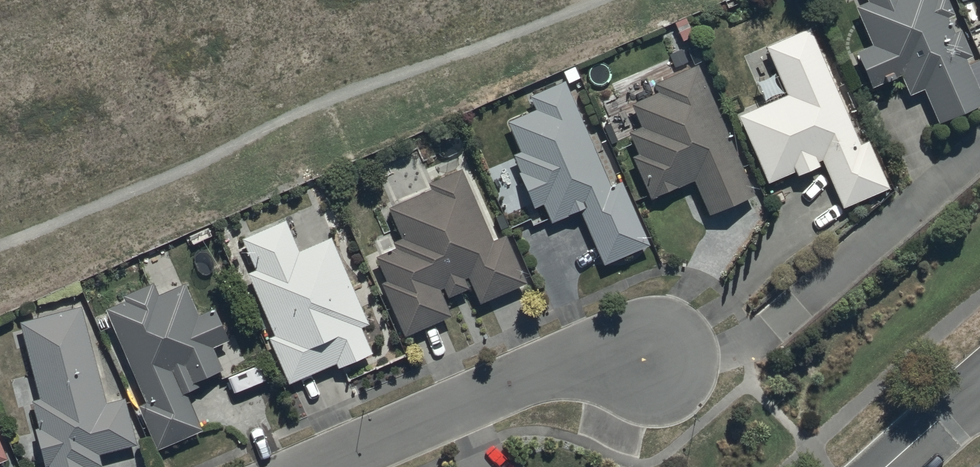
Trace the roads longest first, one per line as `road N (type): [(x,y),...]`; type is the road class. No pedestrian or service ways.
road 1 (residential): [(315,466),(537,369),(645,359)]

